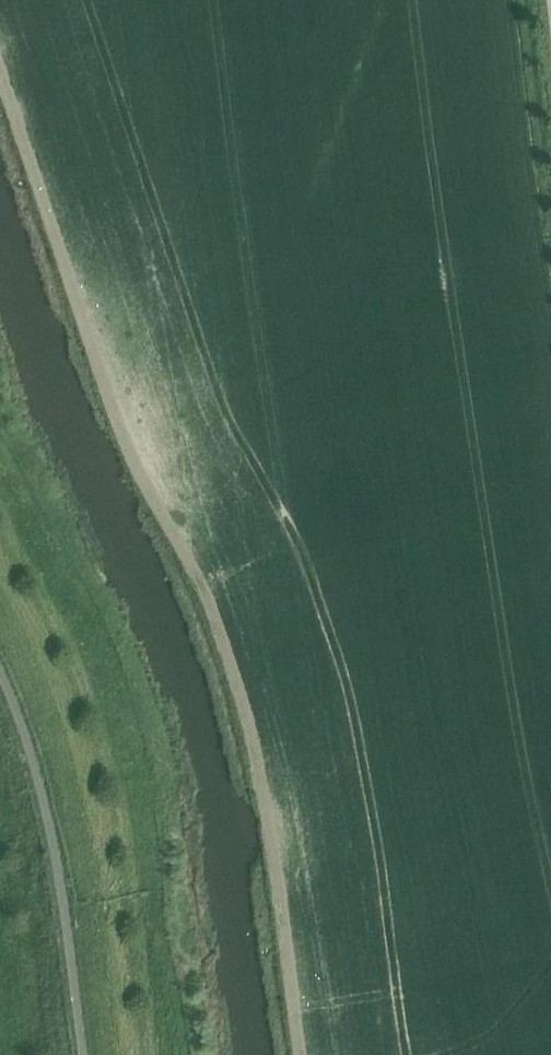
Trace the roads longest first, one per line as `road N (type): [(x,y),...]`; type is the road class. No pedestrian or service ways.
road 1 (unclassified): [(80,1054),(39,775),(0,671)]

